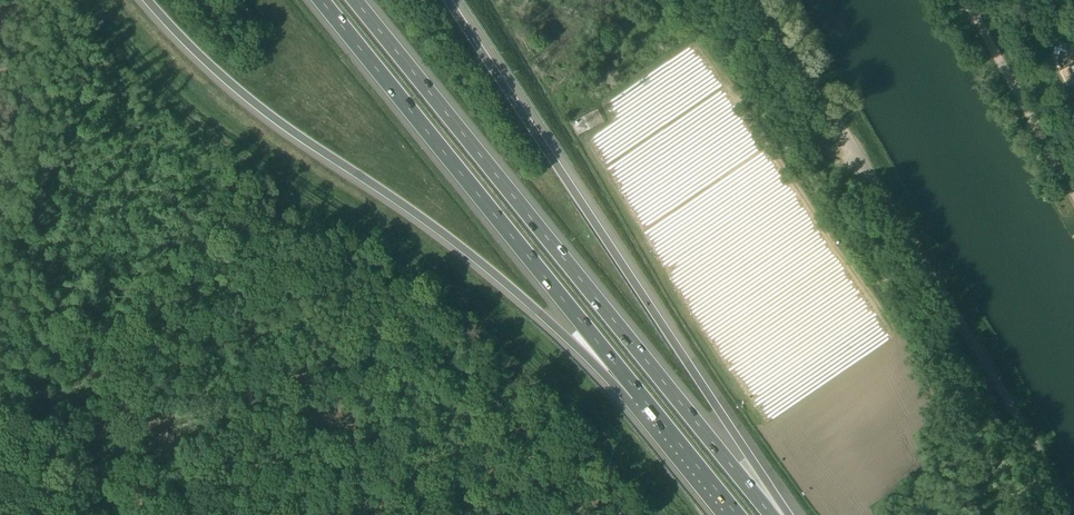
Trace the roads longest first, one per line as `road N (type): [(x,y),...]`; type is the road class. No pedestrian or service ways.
road 1 (motorway): [(770,514),(357,0)]
road 2 (motorway): [(146,0),(202,60),(286,128),(460,246),(639,394)]
road 3 (motorway): [(780,514),(750,457),(445,0)]
road 4 (unclassified): [(1073,514),(757,0)]
road 5 (motorway): [(320,0),(639,394)]
road 6 (unclassified): [(1073,185),(971,0)]
road 7 (motorway): [(639,394),(737,514)]

